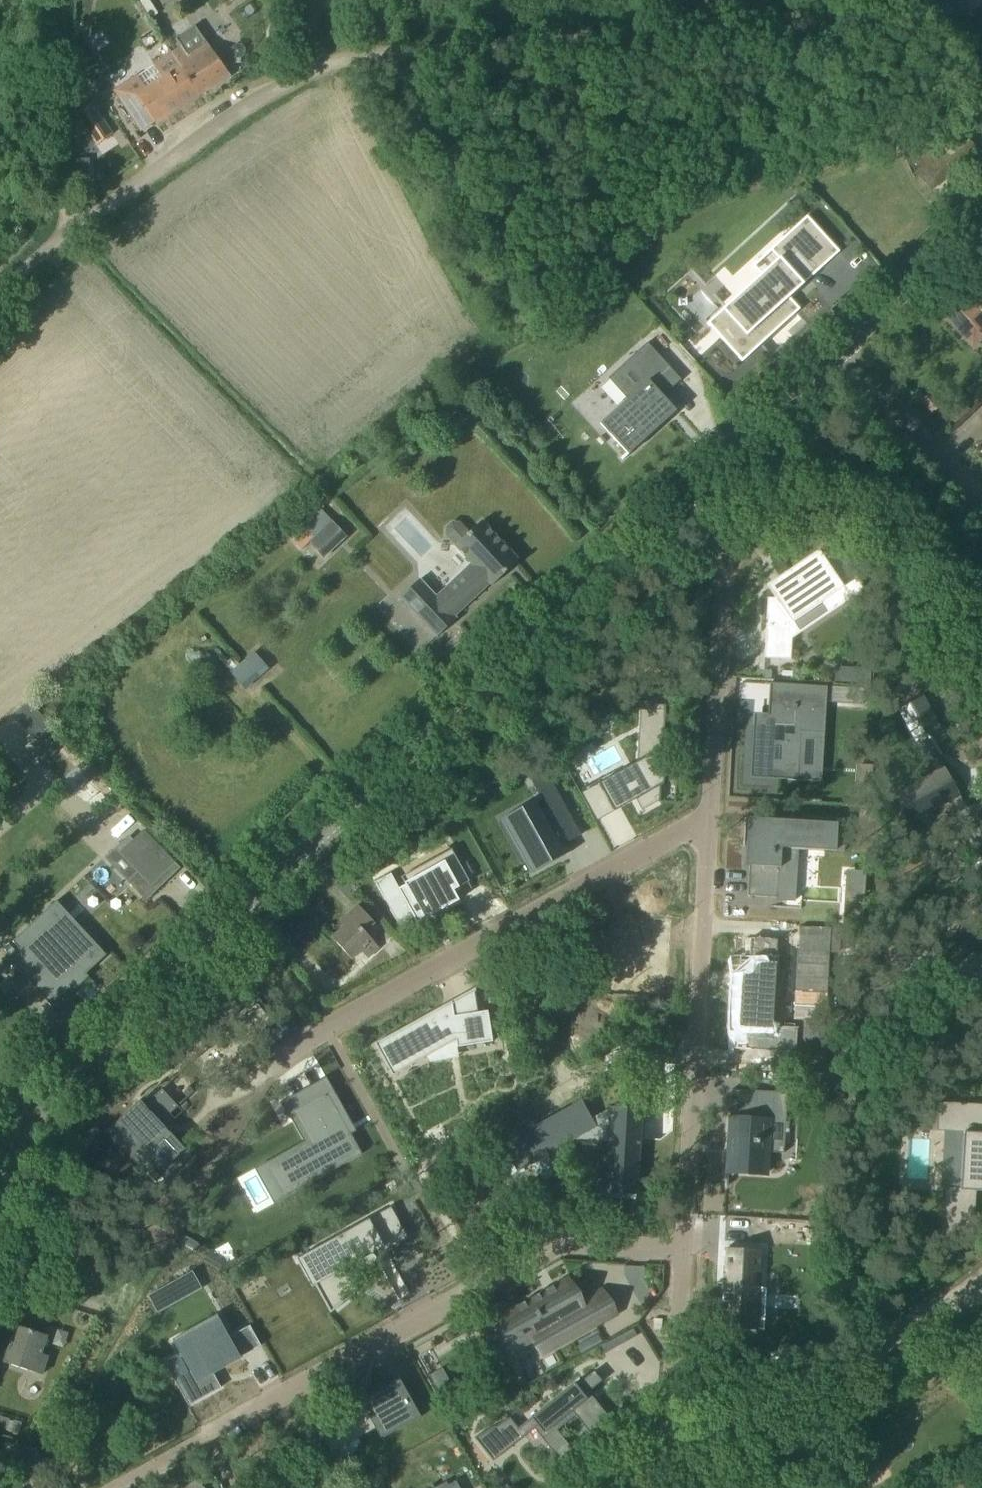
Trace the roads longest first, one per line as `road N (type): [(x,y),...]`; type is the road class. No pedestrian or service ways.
road 1 (tertiary): [(0,1150),(44,1087),(708,474)]
road 2 (track): [(72,207),(245,91),(430,54),(811,12),(953,12),(981,1)]
road 3 (residential): [(98,1487),(559,1249),(691,1249)]
road 4 (residential): [(272,1042),(701,821)]
road 5 (residential): [(691,1249),(701,821)]
road 6 (residential): [(706,568),(749,530),(802,512),(856,518),(895,539),(981,696)]
road 7 (residential): [(687,1471),(981,1298)]
road 8 (residential): [(701,821),(706,568)]
road 9 (residential): [(687,1471),(691,1249)]
road 10 (residential): [(840,353),(981,510)]
road 11 (track): [(72,207),(63,0)]
road 12 (tertiary): [(840,353),(981,227)]
road 13 (tertiary): [(708,474),(840,353)]

